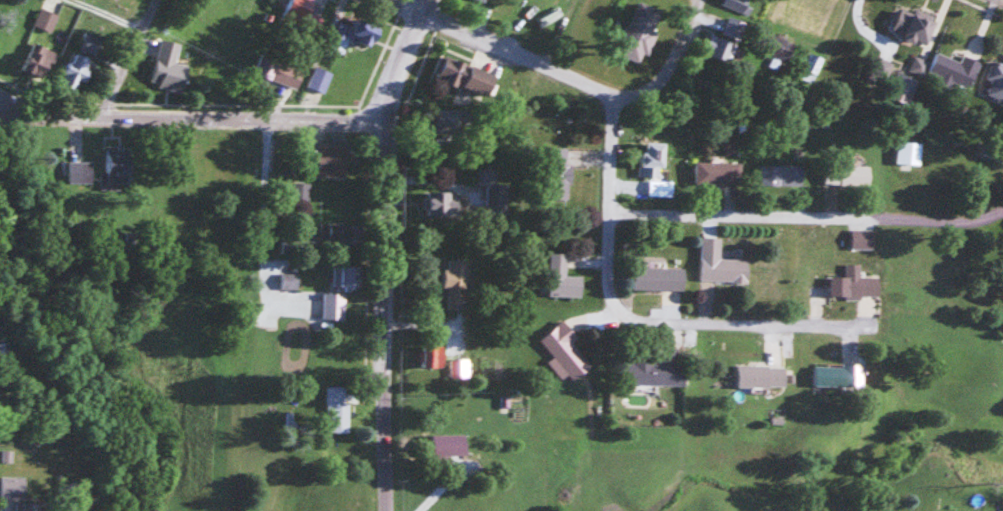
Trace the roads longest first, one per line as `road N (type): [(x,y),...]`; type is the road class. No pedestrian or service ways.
road 1 (residential): [(607,210),(961,220),(1002,209)]
road 2 (residential): [(382,510),(386,115)]
road 3 (residential): [(386,115),(0,116)]
road 4 (residential): [(616,95),(607,210),(611,297),(643,320),(693,322)]
road 5 (residential): [(389,0),(616,95)]
road 6 (residential): [(693,322),(845,326)]
road 7 (residential): [(704,0),(664,82),(638,97),(616,95)]
road 8 (residential): [(107,119),(158,0)]
road 9 (residential): [(386,115),(428,0)]

